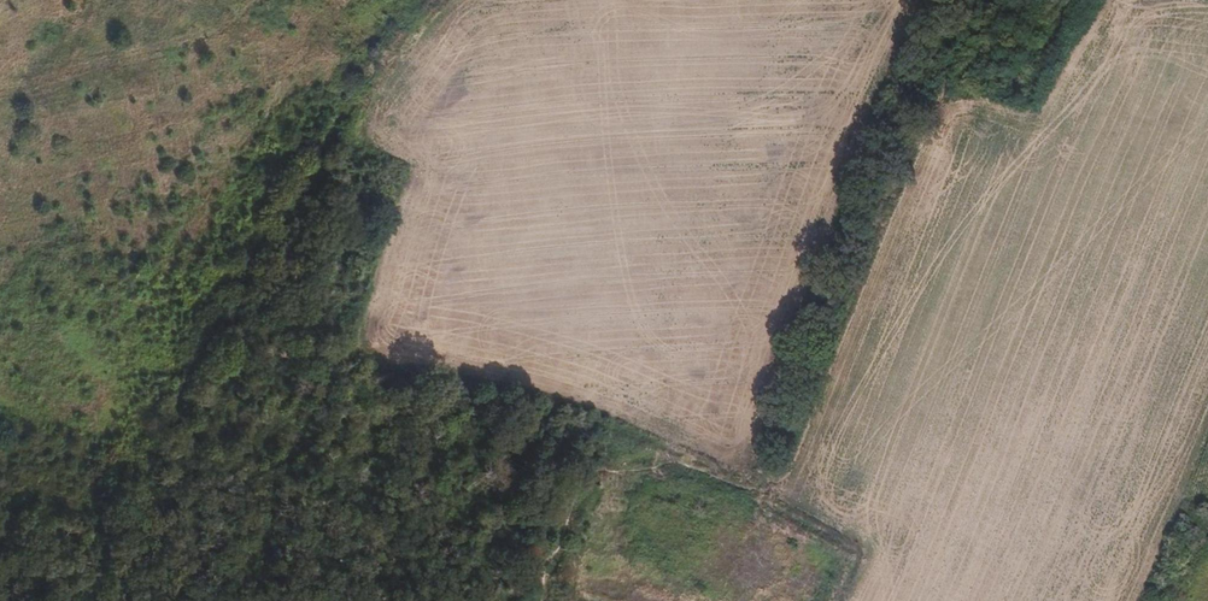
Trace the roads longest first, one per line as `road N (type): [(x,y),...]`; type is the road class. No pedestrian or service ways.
road 1 (track): [(93,600),(99,568),(233,276),(401,40),(449,0)]
road 2 (track): [(976,0),(799,445),(771,492)]
road 3 (track): [(898,0),(898,21),(753,413),(737,487)]
road 4 (track): [(771,492),(747,491),(668,458),(606,465),(580,488),(540,600)]

